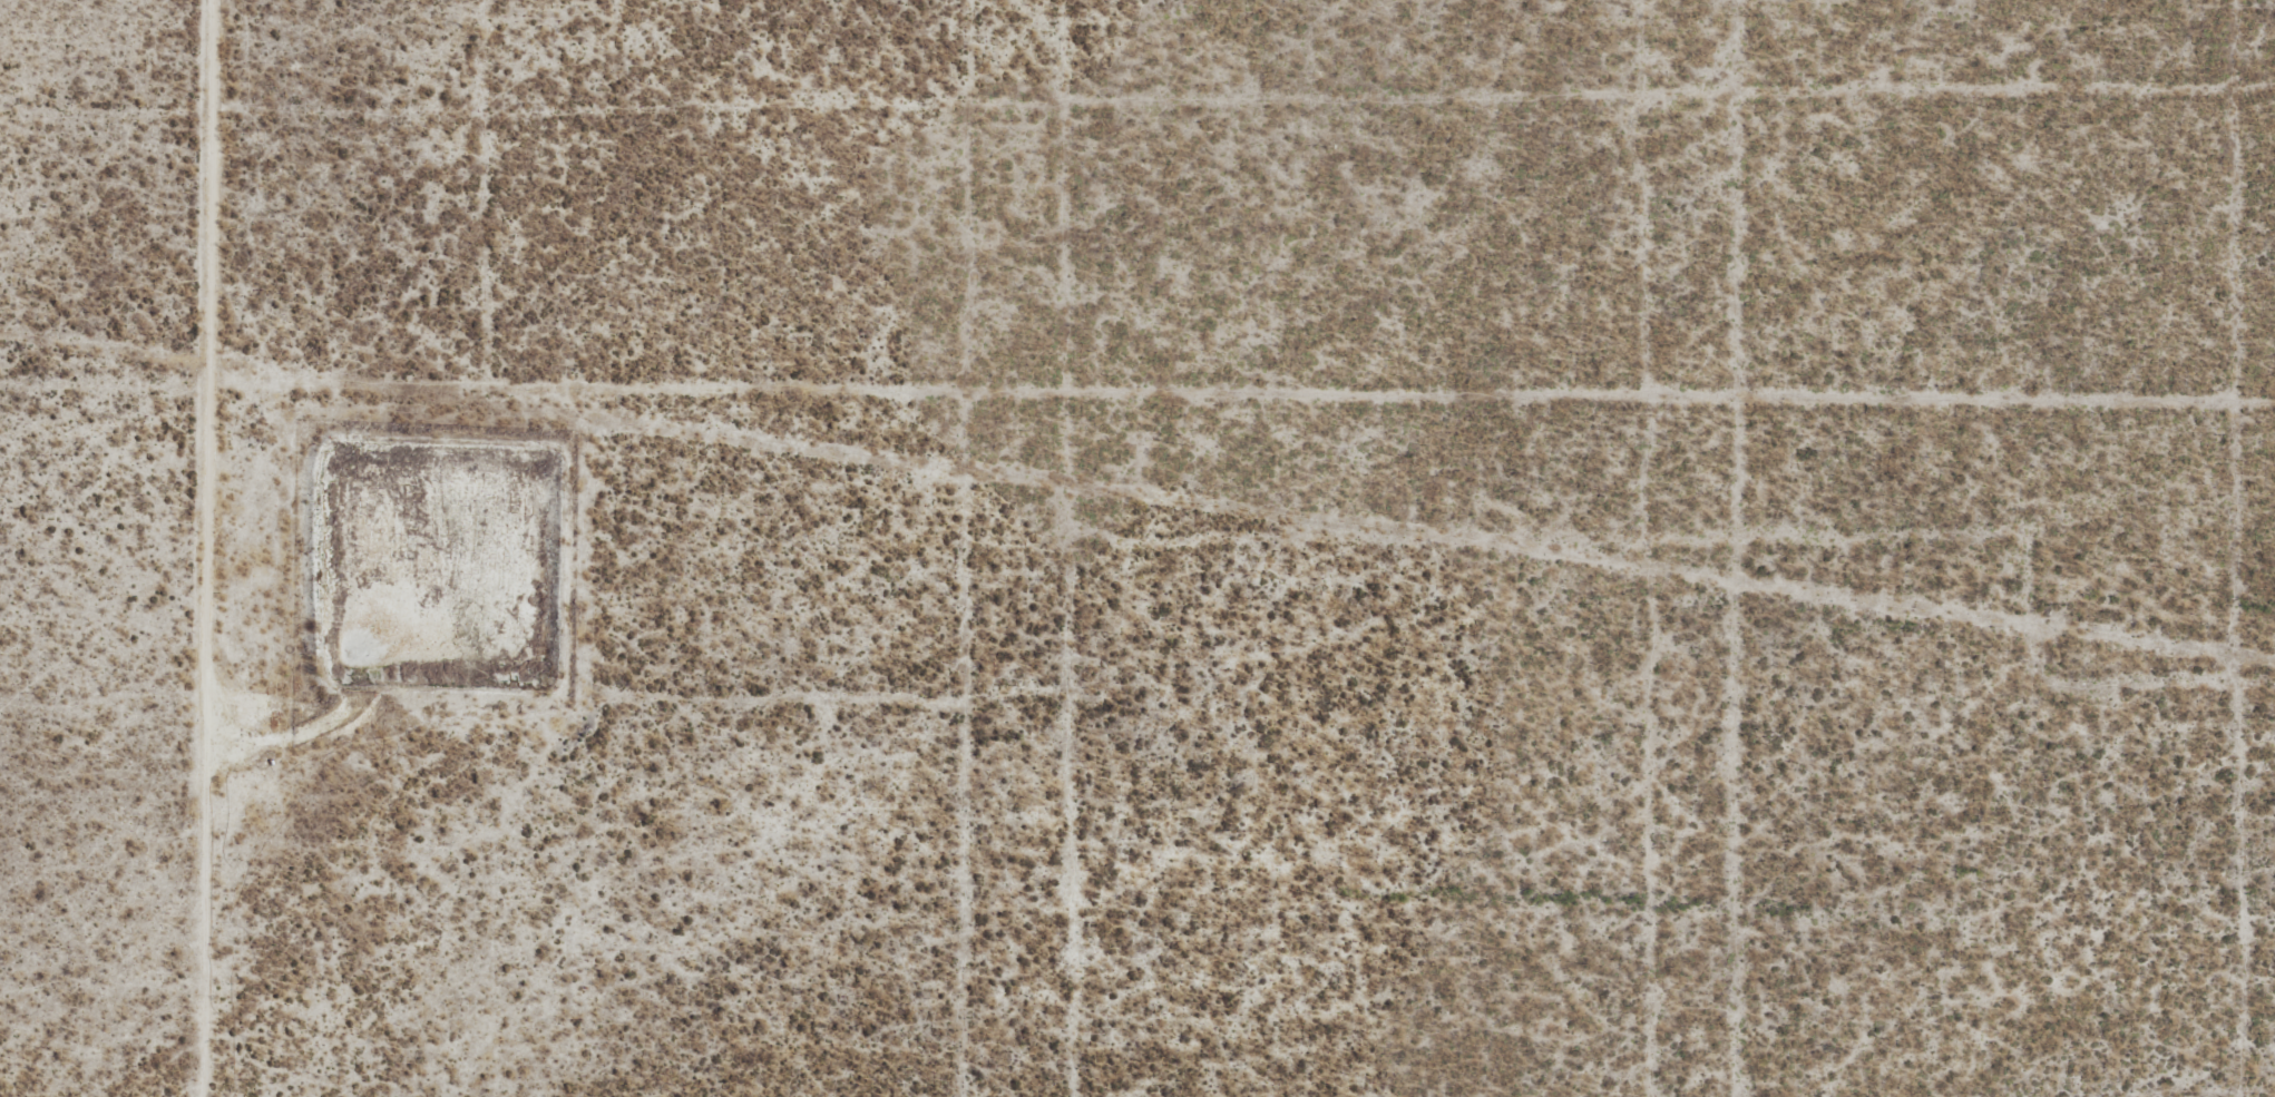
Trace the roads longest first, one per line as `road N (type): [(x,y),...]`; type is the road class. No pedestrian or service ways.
road 1 (track): [(216,1096),(228,0)]

